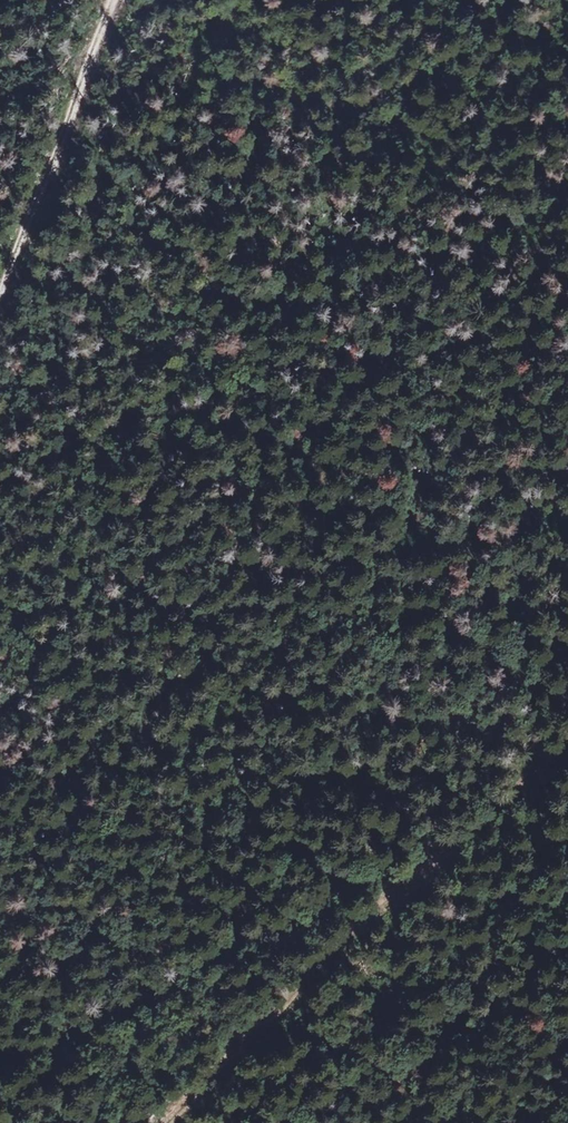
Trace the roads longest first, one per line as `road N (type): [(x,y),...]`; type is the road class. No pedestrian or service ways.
road 1 (track): [(0,1058),(39,1053),(158,998),(223,952),(367,877),(414,855),(450,850),(567,743)]
road 2 (track): [(112,0),(0,281)]

